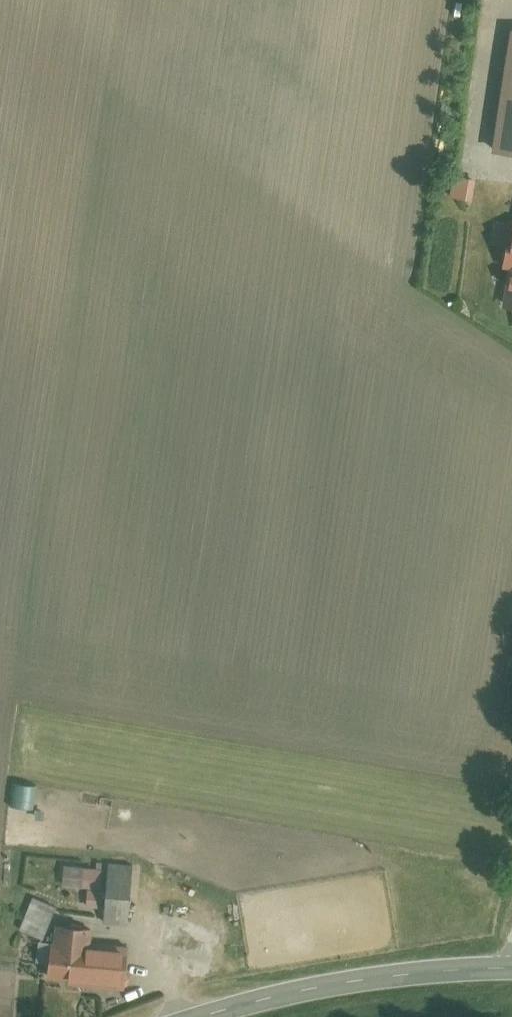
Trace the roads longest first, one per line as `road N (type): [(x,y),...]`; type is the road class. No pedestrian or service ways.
road 1 (tertiary): [(511,968),(399,975),(202,1016)]

